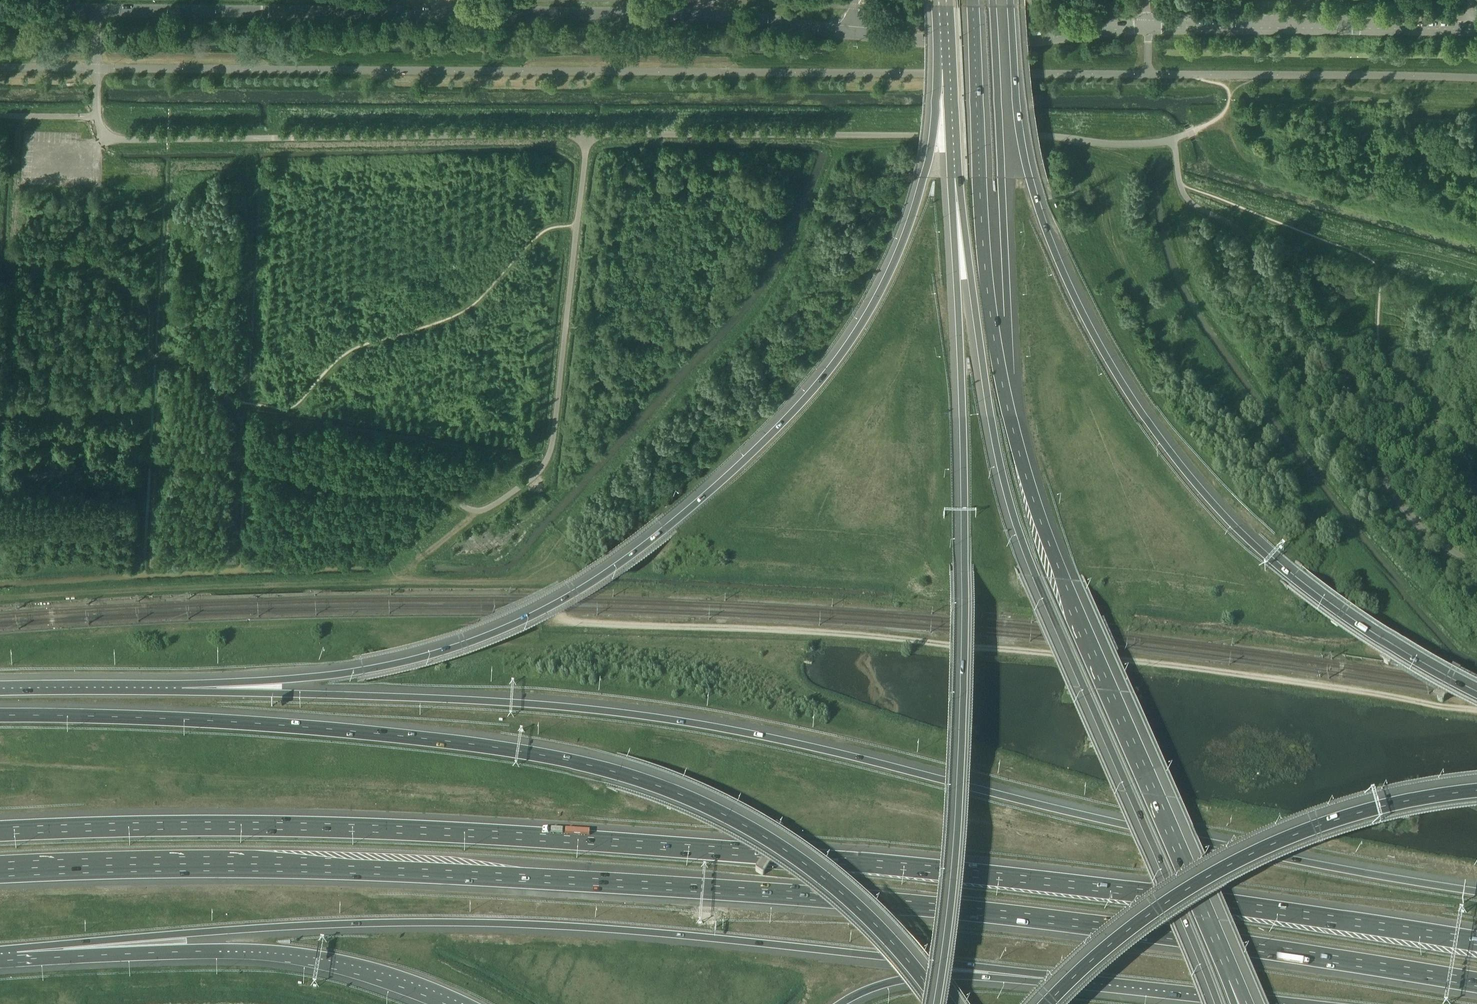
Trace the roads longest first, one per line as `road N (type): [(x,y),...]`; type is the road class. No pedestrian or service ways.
road 1 (motorway): [(0,871),(191,866),(755,892),(1113,929),(1476,984)]
road 2 (motorway): [(1476,940),(1137,894),(522,837),(266,827),(0,832)]
road 3 (motorway): [(1476,892),(1226,848),(671,721),(180,688)]
road 4 (motorway): [(945,73),(917,201),(867,315),(798,406),(665,530),(581,591),(500,632),(363,669),(180,688)]
road 5 (motorway): [(16,955),(197,934),(438,922),(695,936),(1078,978)]
road 6 (motorway): [(943,1003),(889,938),(805,866),(715,813),(619,775),(373,736),(0,714)]
road 7 (motorway): [(947,128),(1013,518),(1216,1003)]
road 8 (motorway): [(1476,702),(1401,661),(1295,583),(1229,522),(1123,384),(1085,319),(1034,196),(1010,0)]
road 9 (motorway): [(947,128),(966,576),(961,781),(937,1003)]
road 10 (track): [(1439,706),(1182,667),(857,635),(568,621)]
road 11 (unclassified): [(96,10),(705,15),(854,34)]
road 12 (motorway): [(1225,970),(1089,653),(1008,416)]
road 13 (motorway): [(1476,804),(1344,831),(1267,861),(1134,939),(1060,1003)]
road 14 (motorway): [(16,955),(279,954),(368,970),(460,1003)]
road 15 (motorway): [(1008,416),(987,287),(972,0)]
road 16 (motorway): [(1008,416),(992,0)]
road 17 (tertiary): [(1148,26),(1476,27)]
road 18 (tertiary): [(854,34),(991,41),(1148,26)]
road 19 (motorway): [(843,1003),(867,988),(914,977),(1078,978)]
road 20 (motorway): [(1078,978),(1313,1003)]
road 21 (unclassified): [(165,139),(120,140),(101,126),(96,10)]
road 22 (motorway): [(180,688),(0,689)]

